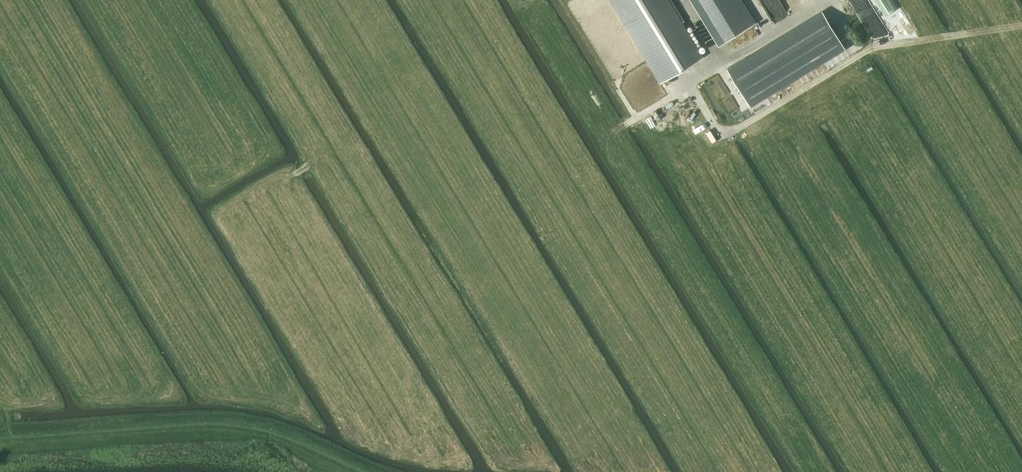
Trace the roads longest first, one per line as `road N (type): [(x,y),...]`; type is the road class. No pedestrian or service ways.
road 1 (track): [(378,471),(271,428),(191,420),(0,439)]

